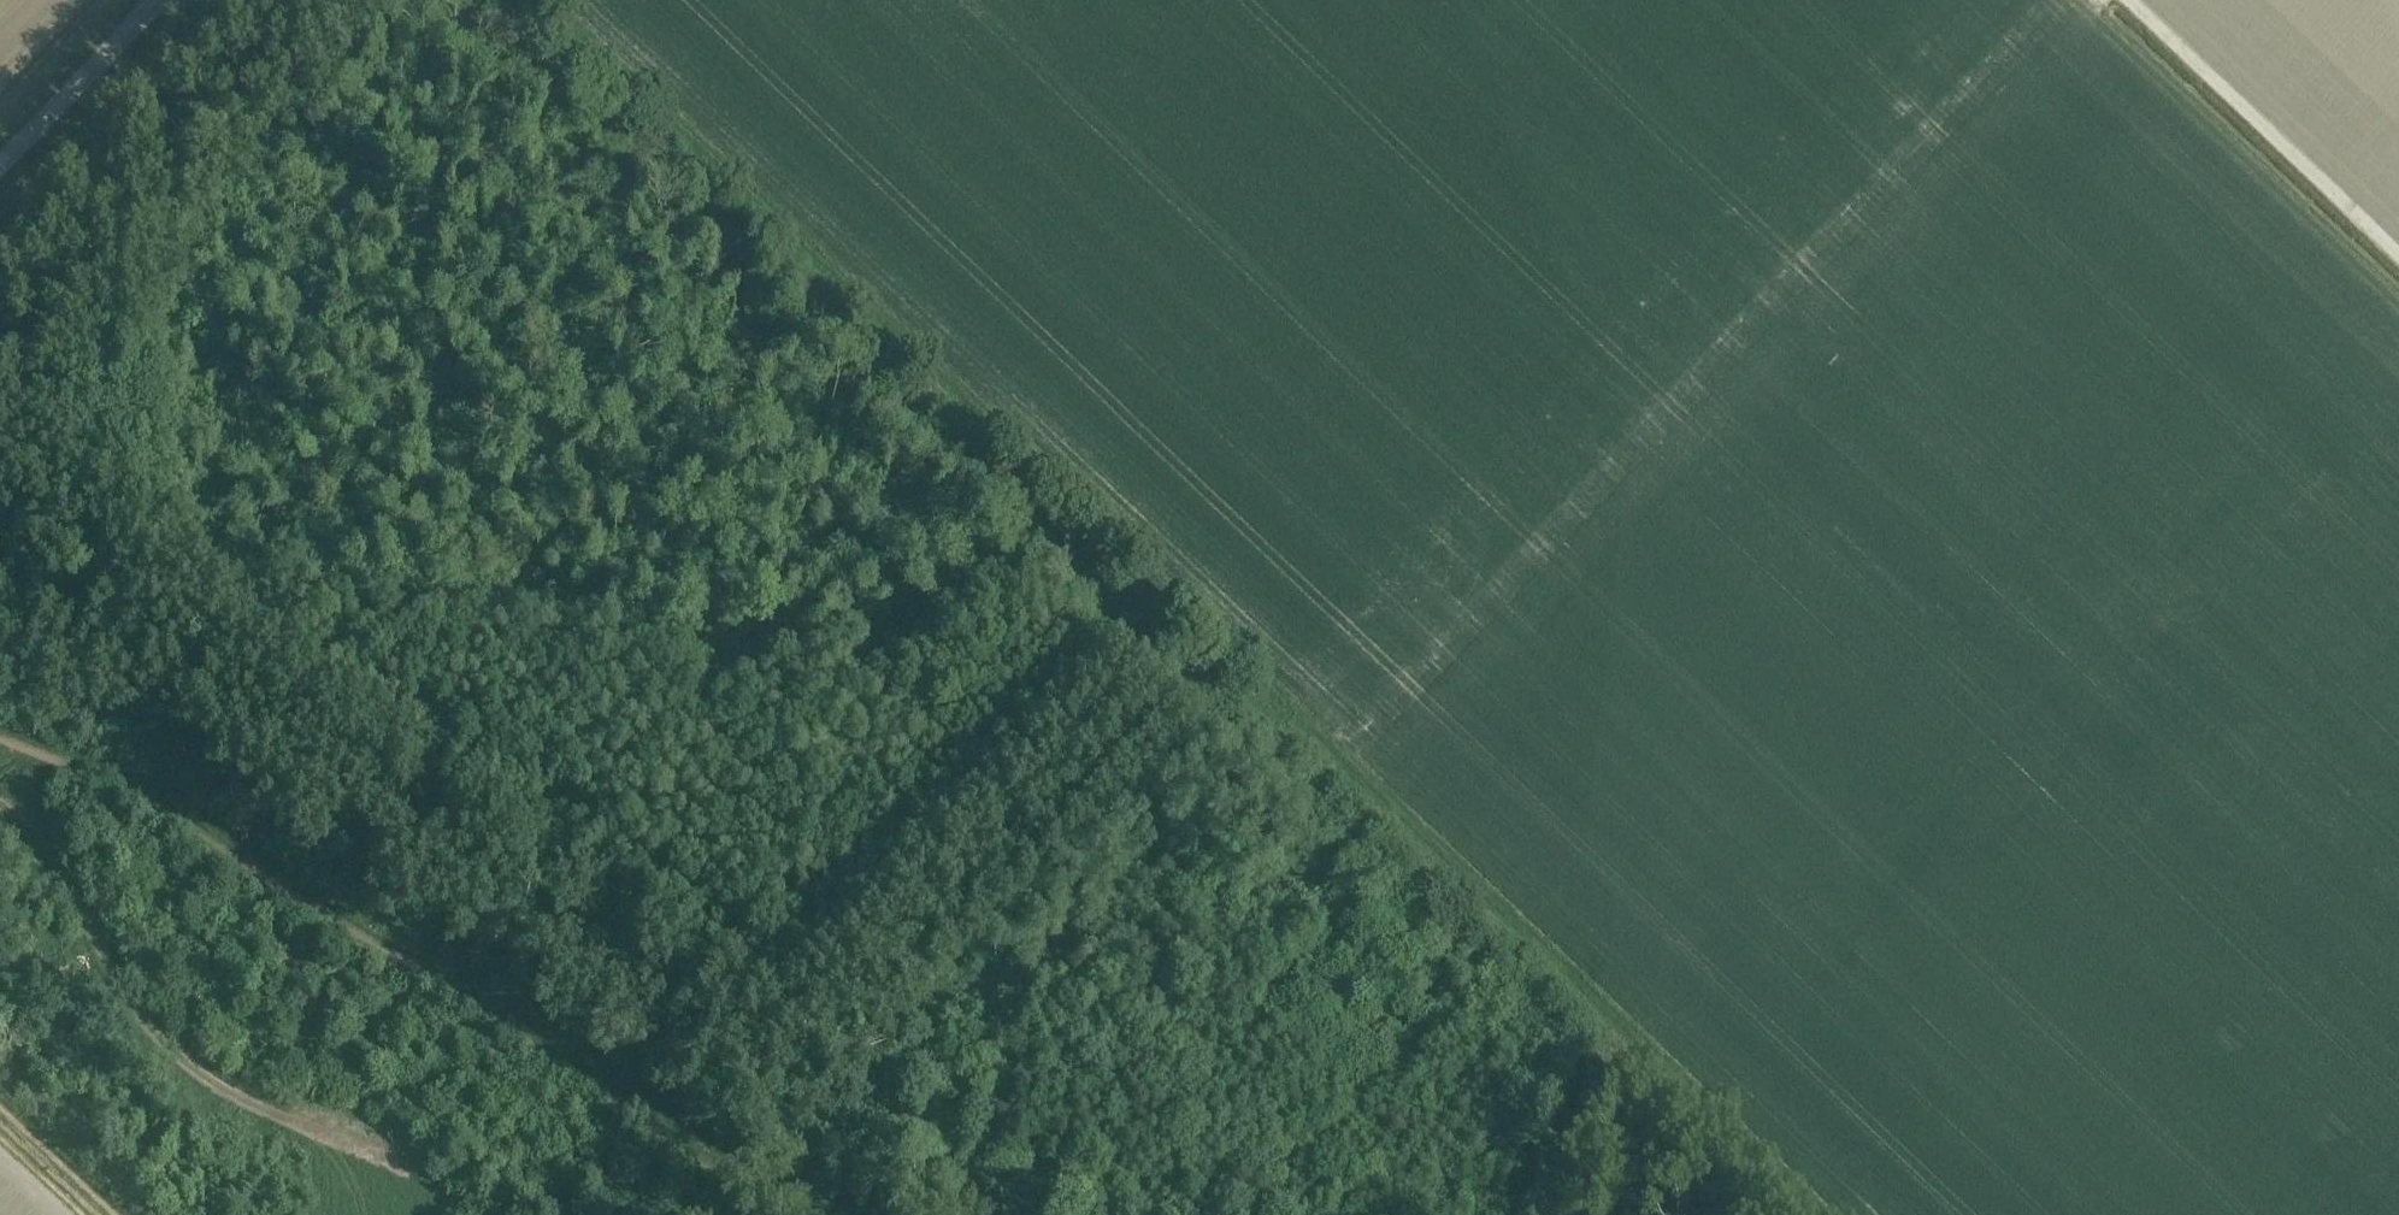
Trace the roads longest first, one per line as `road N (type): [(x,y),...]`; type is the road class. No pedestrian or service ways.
road 1 (track): [(0,804),(44,847),(132,1009),(172,1052),(237,1097),(407,1169)]
road 2 (tertiary): [(0,161),(153,0)]

